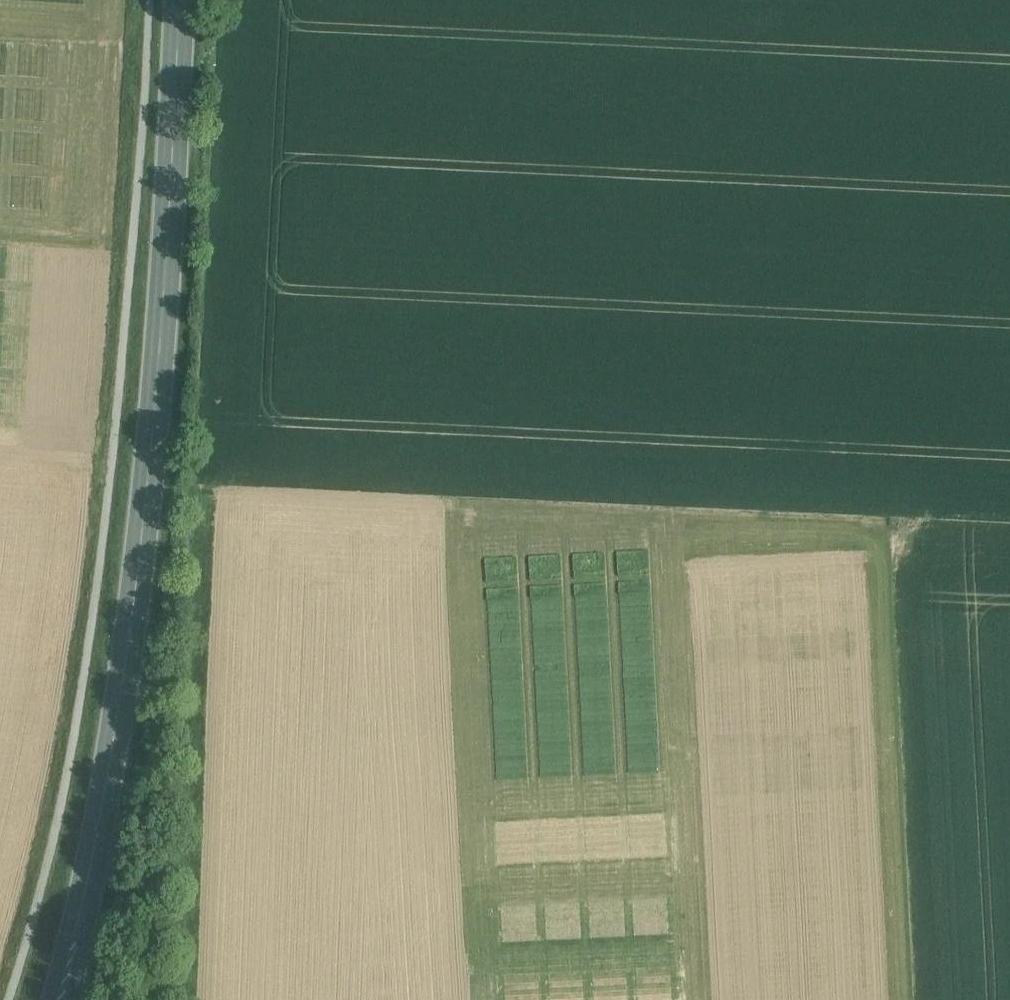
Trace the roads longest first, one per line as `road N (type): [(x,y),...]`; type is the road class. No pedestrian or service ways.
road 1 (primary): [(65,999),(135,620),(166,260),(178,0)]

